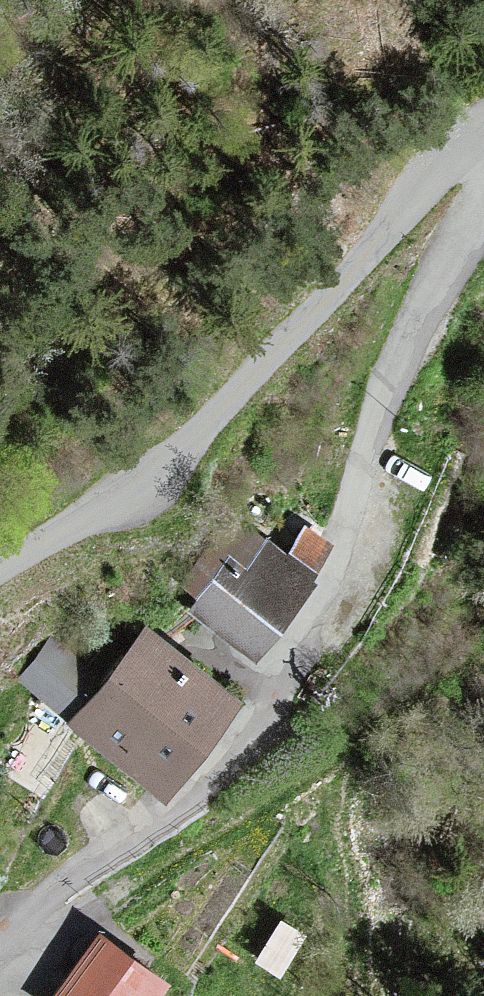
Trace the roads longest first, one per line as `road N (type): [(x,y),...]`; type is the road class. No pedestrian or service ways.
road 1 (residential): [(483,157),(450,257),(393,344),(329,569),(221,754),(0,935)]
road 2 (unclassified): [(483,150),(470,146),(432,167),(341,281),(130,491),(0,563)]

